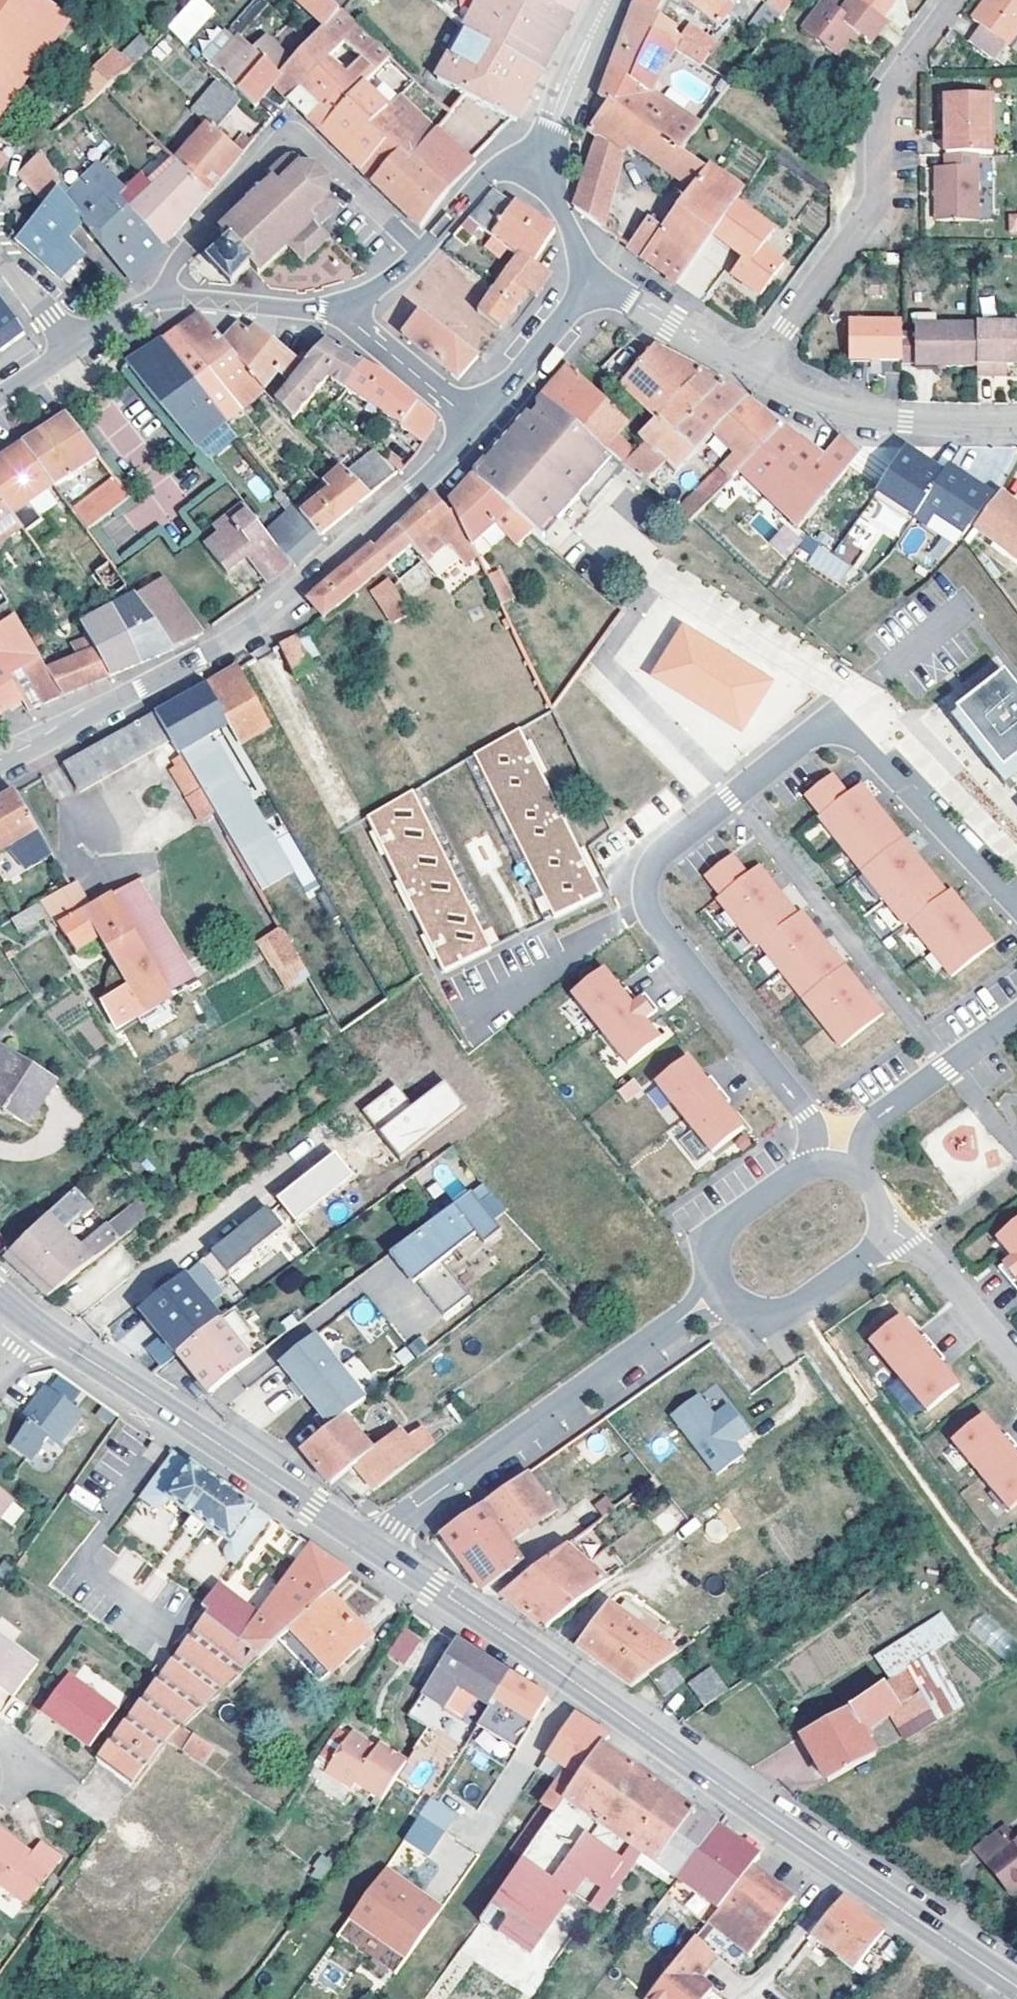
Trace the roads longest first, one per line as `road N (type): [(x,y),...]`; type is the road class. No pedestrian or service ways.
road 1 (residential): [(1016,909),(869,748),(839,729),(816,733),(660,855),(647,878),(653,919),(808,1116),(825,1163)]
road 2 (secondary): [(1016,1986),(377,1549)]
road 3 (tertiary): [(411,492),(252,626),(0,766)]
road 4 (residential): [(755,375),(869,214),(880,185),(880,92),(947,0)]
road 5 (residential): [(377,1549),(417,1506),(717,1295)]
road 6 (secondary): [(377,1549),(39,1328)]
road 7 (residential): [(165,299),(183,249),(286,138),(306,139),(420,254)]
road 8 (residential): [(755,375),(838,415),(1016,421)]
road 9 (residential): [(855,1168),(870,1123),(1016,1018)]
road 10 (residential): [(717,1295),(751,1314),(787,1311),(866,1258),(882,1231)]
road 11 (residential): [(882,1231),(913,1244),(1016,1369)]
road 12 (residential): [(825,1163),(728,1220),(714,1249),(717,1295)]
road 13 (residential): [(336,309),(474,423)]
road 14 (residential): [(585,290),(474,423)]
road 15 (residential): [(165,299),(336,309)]
road 16 (residential): [(420,254),(494,171),(549,164)]
road 17 (residential): [(632,302),(755,375)]
road 18 (tertiary): [(556,124),(607,0)]
road 19 (residential): [(549,164),(585,290)]

